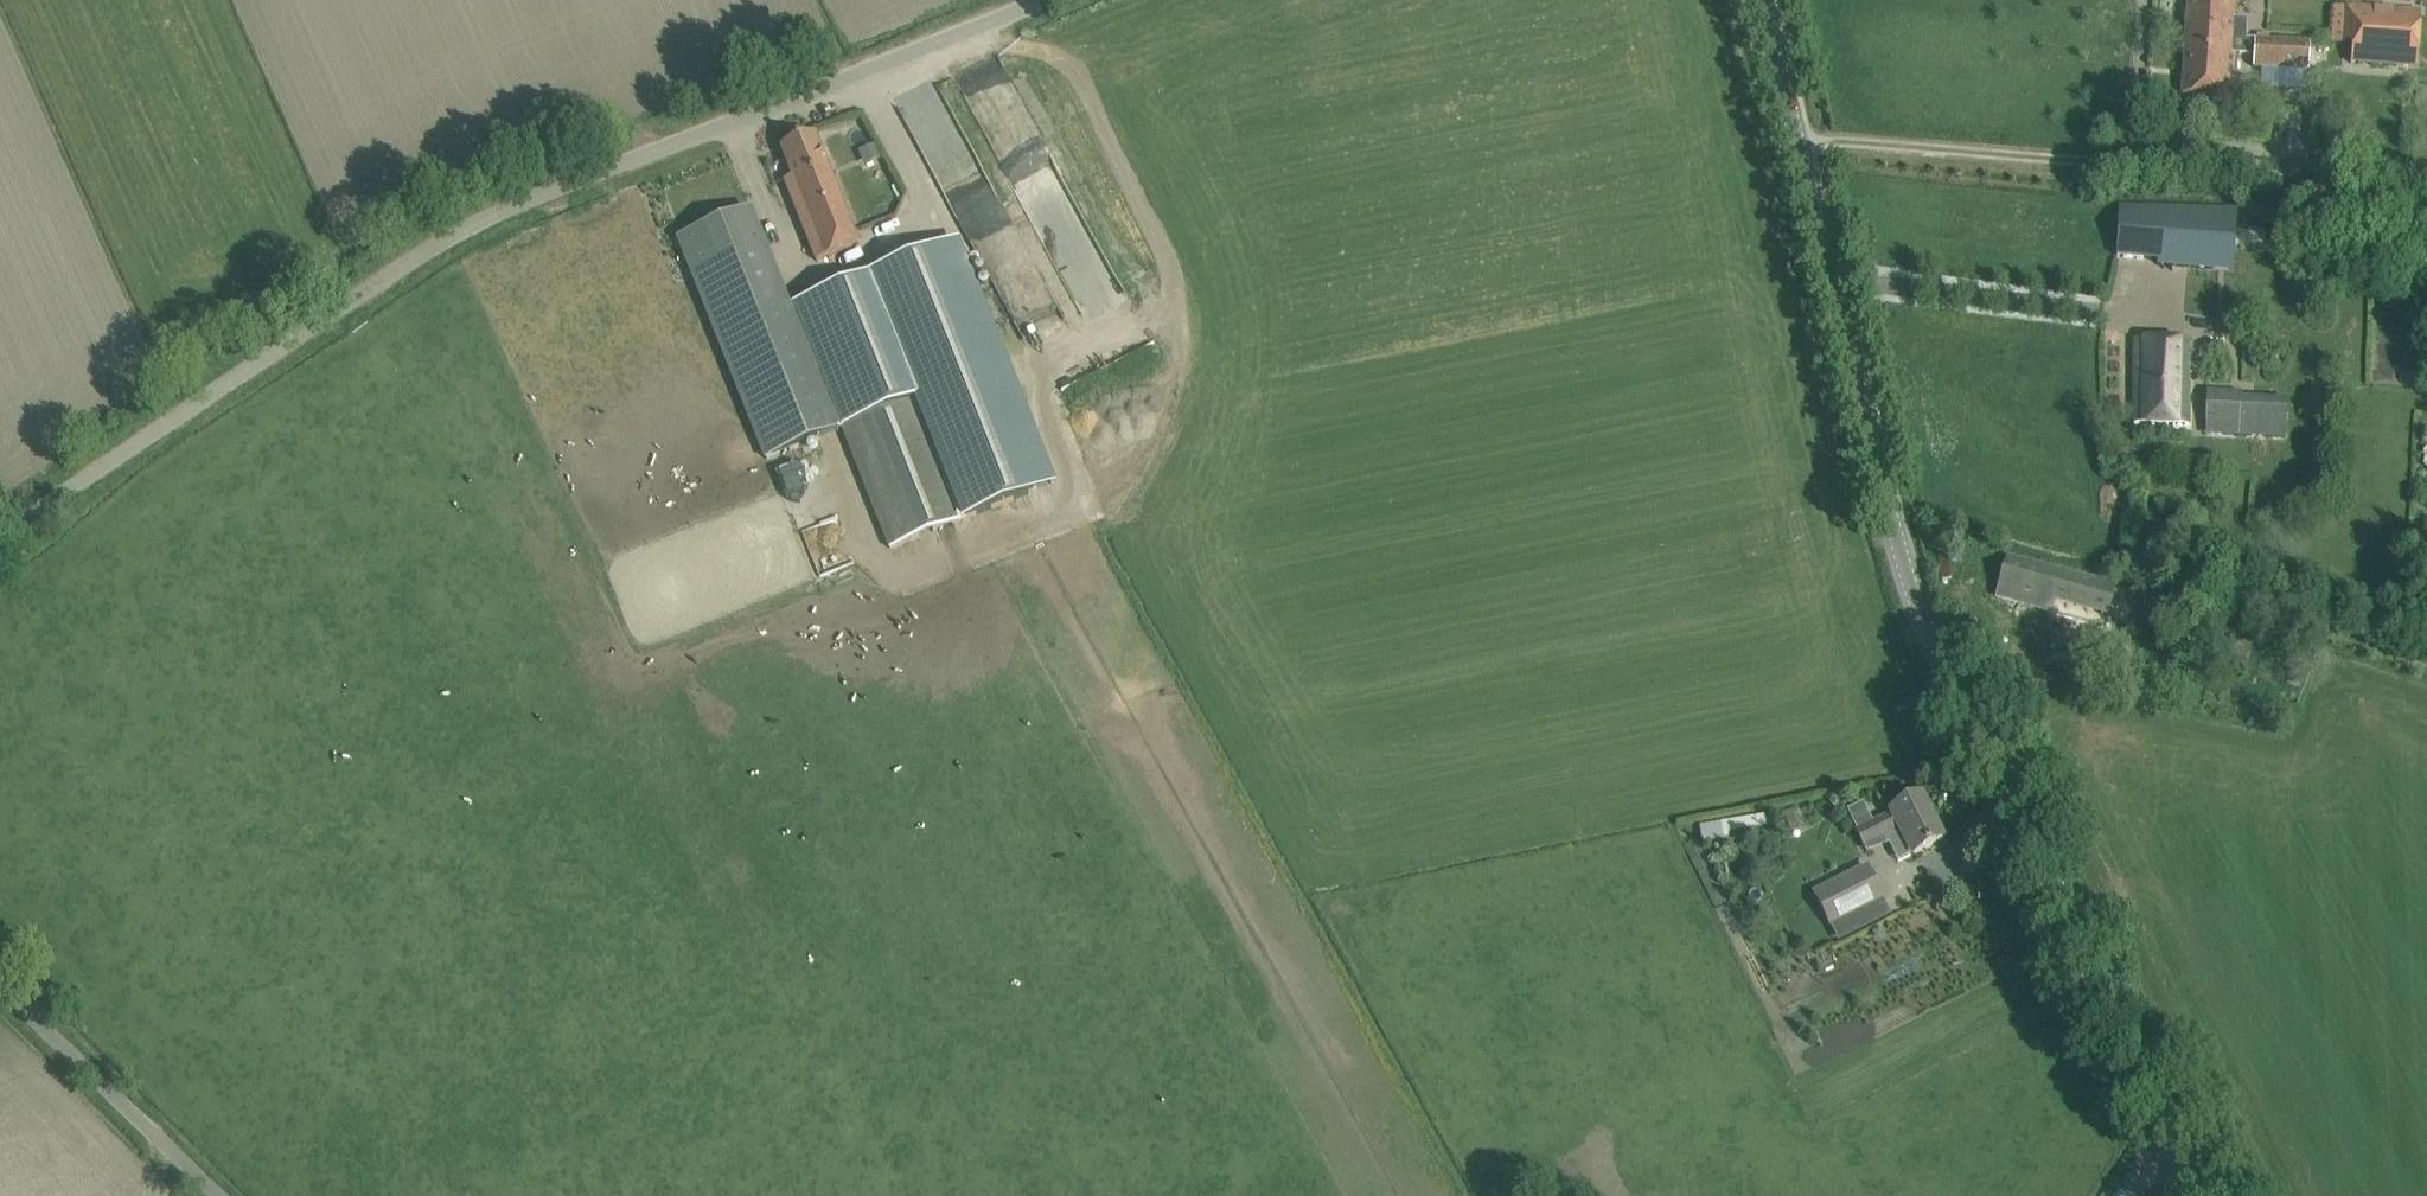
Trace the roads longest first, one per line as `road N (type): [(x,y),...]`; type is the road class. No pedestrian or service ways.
road 1 (tertiary): [(2170,1127),(1933,642),(1896,532),(1759,0)]
road 2 (unclassified): [(0,534),(489,216),(1041,0)]
road 3 (unclassified): [(209,1195),(0,986)]

